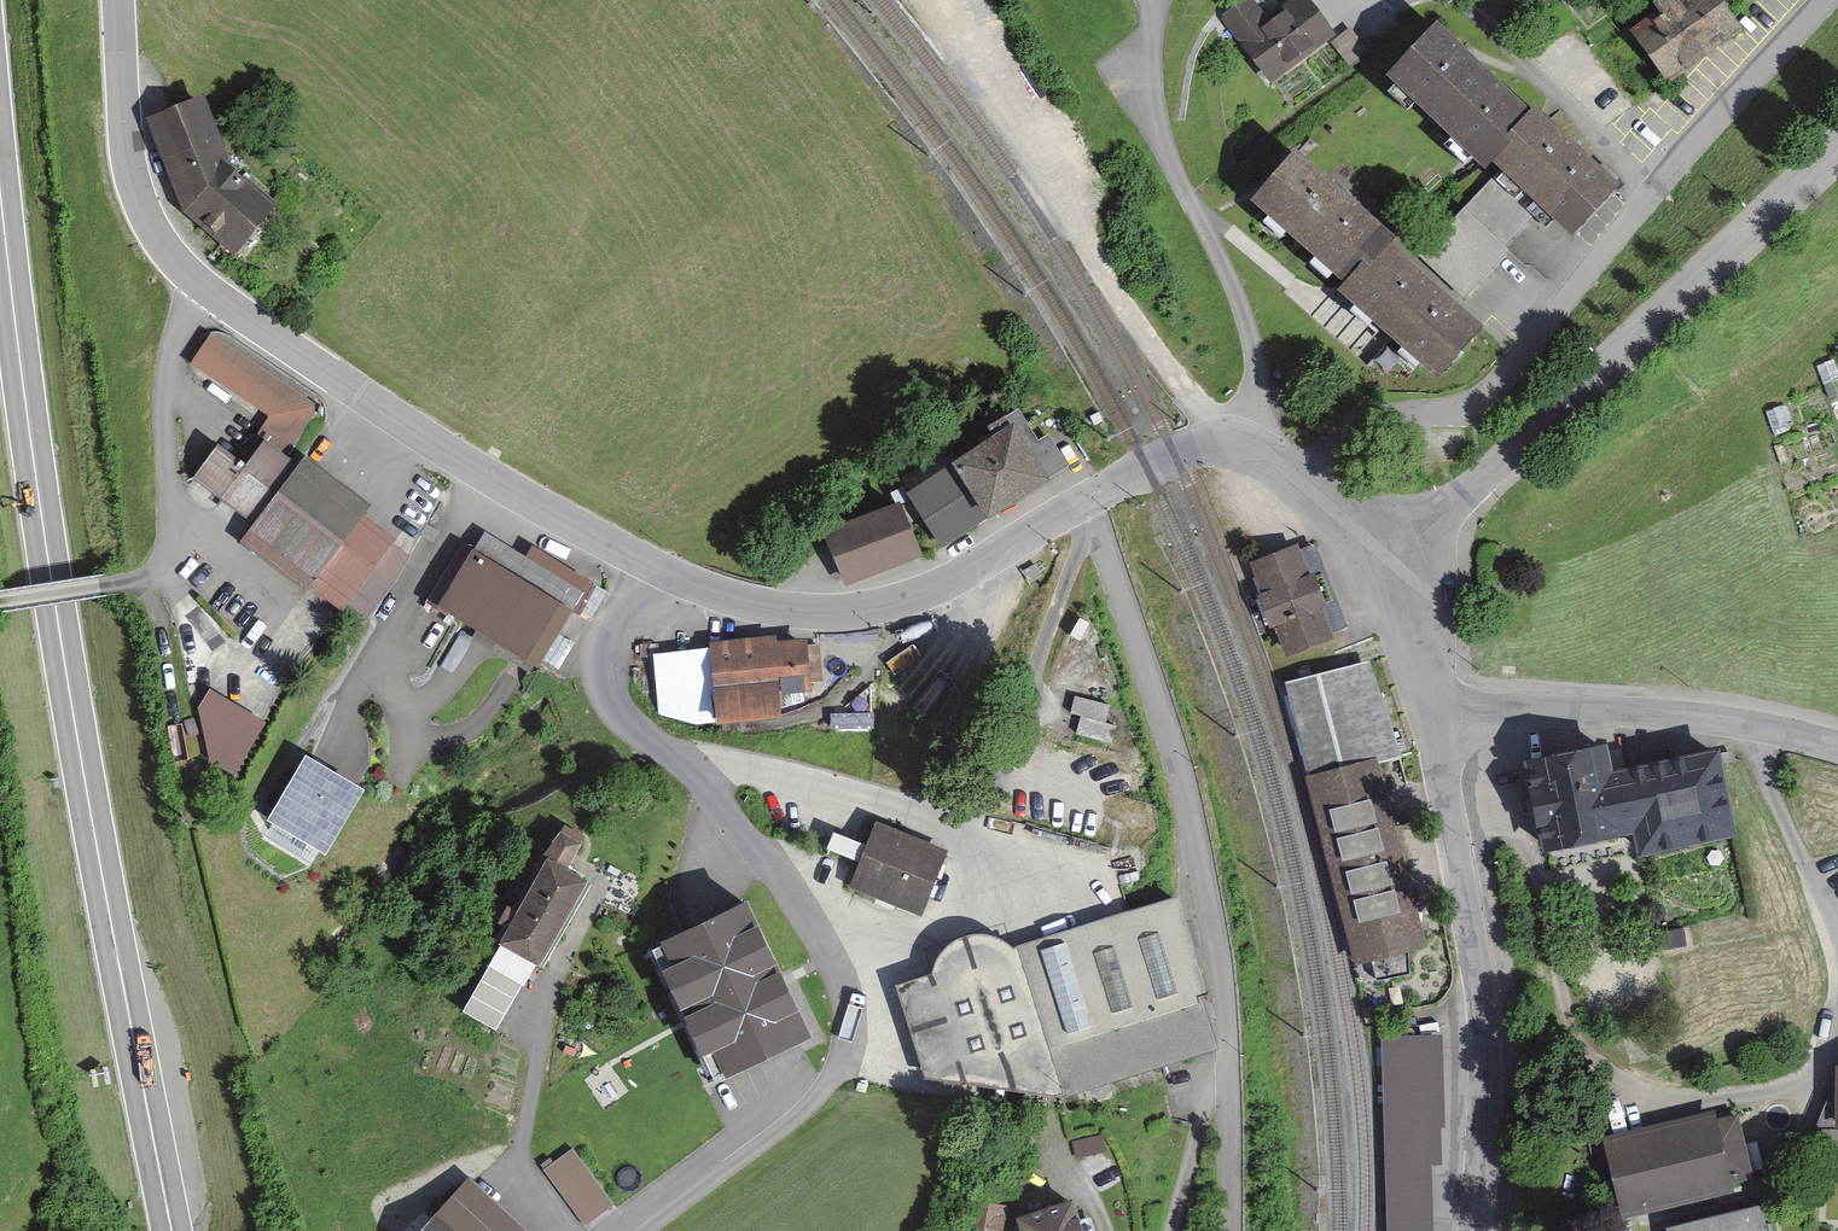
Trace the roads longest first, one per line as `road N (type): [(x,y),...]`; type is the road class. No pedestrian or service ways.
road 1 (trunk): [(0,174),(40,504),(173,1230)]
road 2 (residential): [(639,1230),(841,1076),(850,1006),(818,931),(611,687),(613,638),(648,565)]
road 3 (tertiary): [(648,565),(376,407),(175,262),(129,170),(119,0)]
road 4 (residential): [(1230,1230),(1232,1065),(1194,838),(1156,693),(1082,502)]
road 5 (tertiary): [(1837,137),(1488,473),(1385,547)]
road 6 (residential): [(1475,1230),(1484,992),(1438,710)]
road 7 (residential): [(1161,0),(1146,97),(1233,270),(1265,385),(1269,446)]
road 8 (tertiary): [(1082,502),(967,572),(879,607),(819,614),(759,607),(648,565)]
road 9 (tertiary): [(1438,710),(1633,704),(1795,728),(1837,742)]
road 10 (tertiary): [(1269,446),(1194,446),(1082,502)]
road 11 (tertiary): [(1385,547),(1418,621),(1438,710)]
road 12 (tertiary): [(1385,547),(1269,446)]

